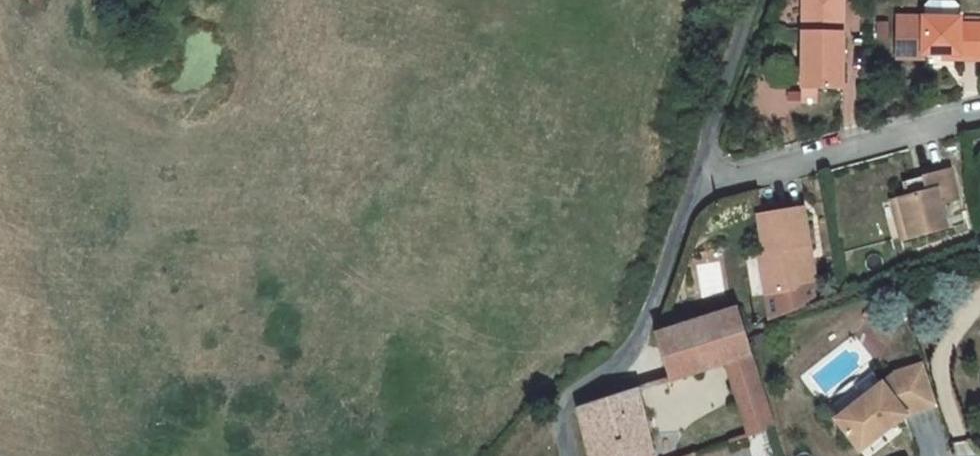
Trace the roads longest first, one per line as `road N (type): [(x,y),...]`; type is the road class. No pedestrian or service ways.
road 1 (residential): [(563,455),(558,421),(633,338),(692,181)]
road 2 (residential): [(692,181),(979,112)]
road 3 (residential): [(692,181),(749,0)]

